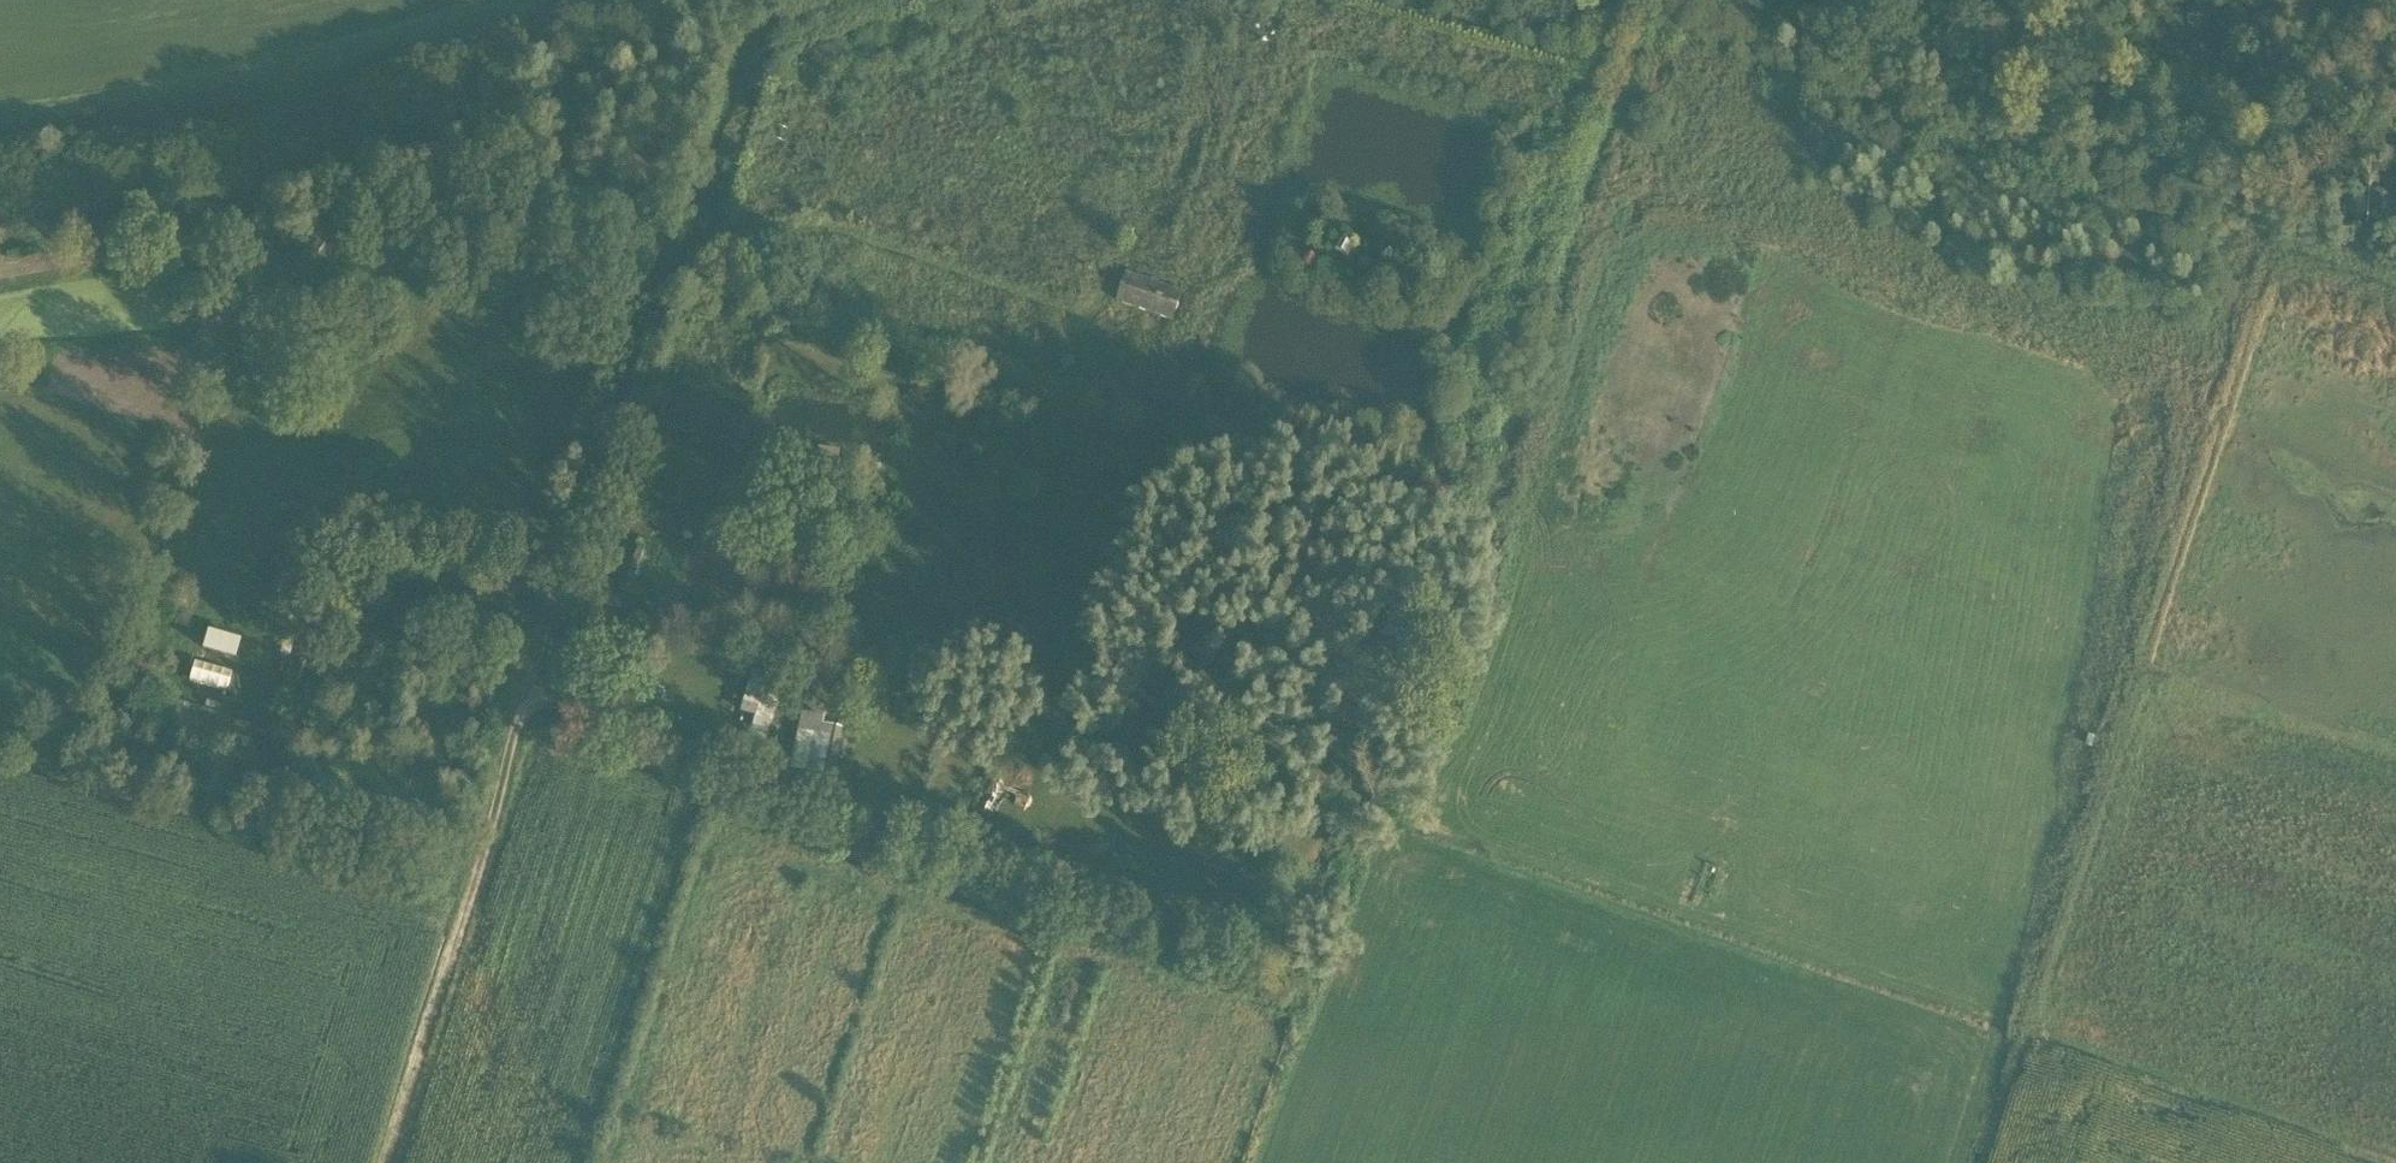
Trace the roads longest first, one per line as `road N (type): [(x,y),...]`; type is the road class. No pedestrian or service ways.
road 1 (track): [(743,35),(520,714)]
road 2 (track): [(0,112),(315,63),(523,0)]
road 3 (track): [(520,714),(384,1162)]
road 4 (track): [(520,714),(537,704),(587,709),(605,699),(698,560)]

